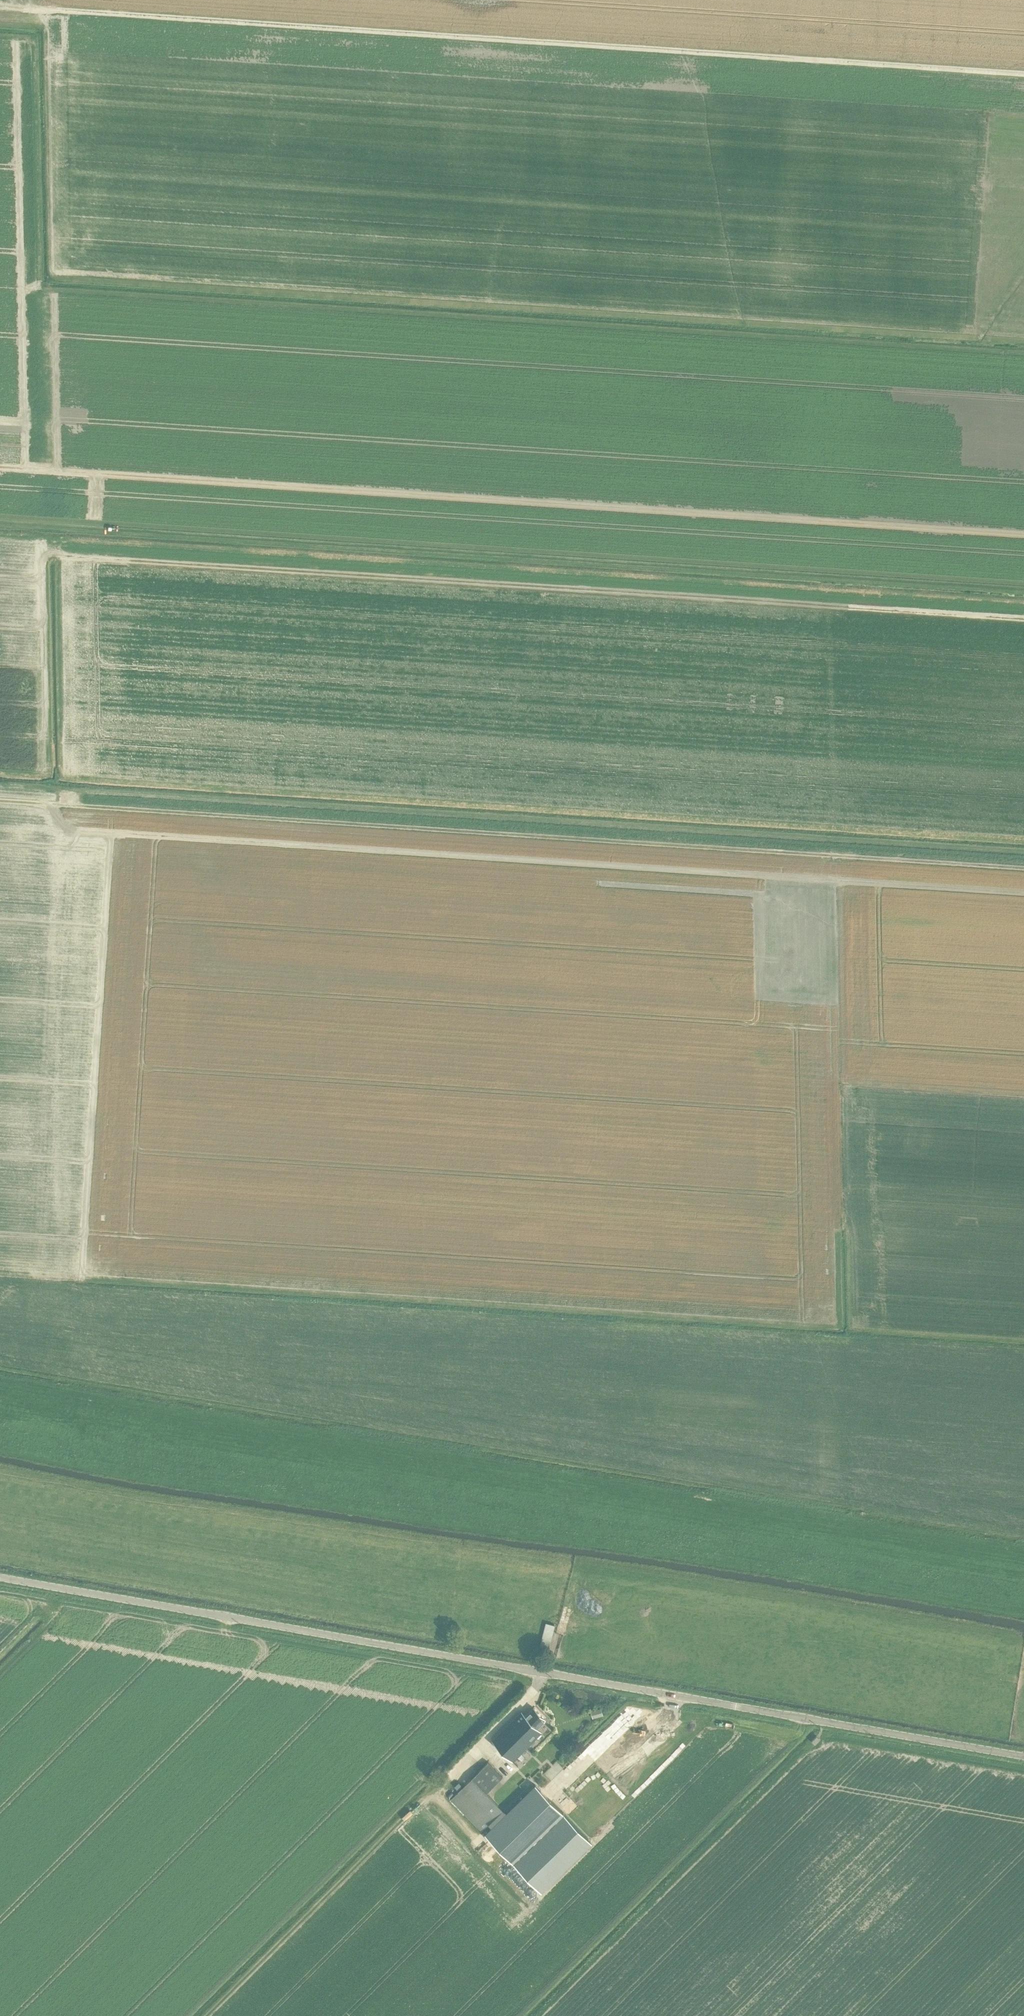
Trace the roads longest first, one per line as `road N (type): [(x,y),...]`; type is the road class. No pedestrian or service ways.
road 1 (tertiary): [(0,1578),(1023,1757)]
road 2 (track): [(1023,75),(0,2)]
road 3 (track): [(1023,866),(0,796)]
road 4 (track): [(1023,533),(0,466)]
road 5 (track): [(1023,617),(65,555)]
road 6 (track): [(207,2015),(448,1777)]

